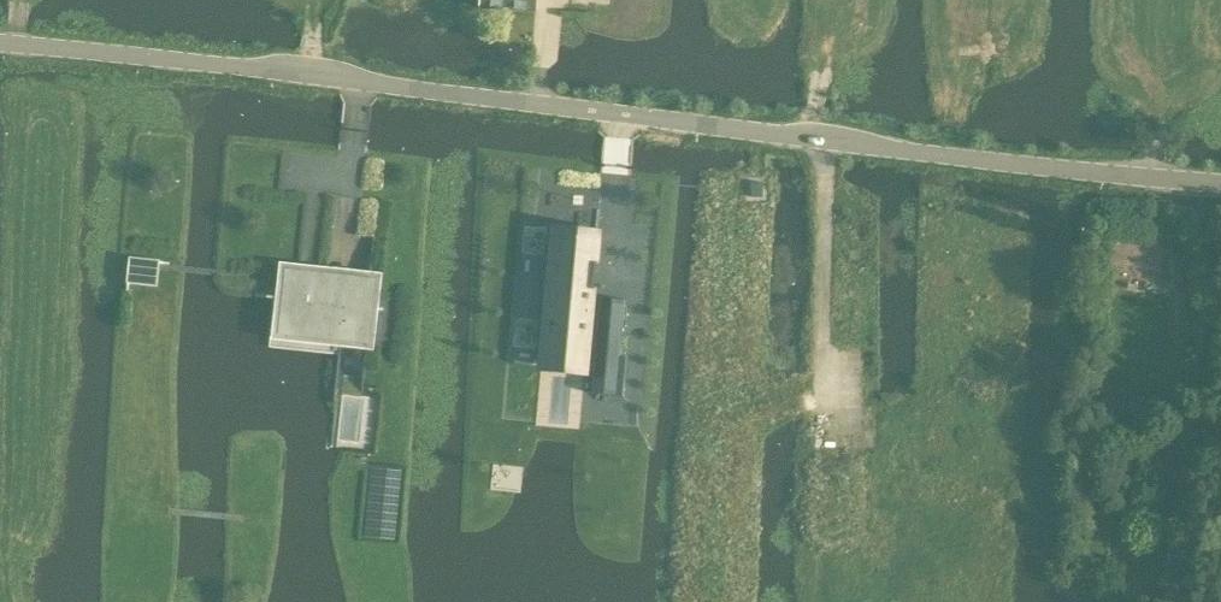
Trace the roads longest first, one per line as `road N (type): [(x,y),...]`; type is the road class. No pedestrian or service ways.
road 1 (unclassified): [(1220,180),(0,41)]

